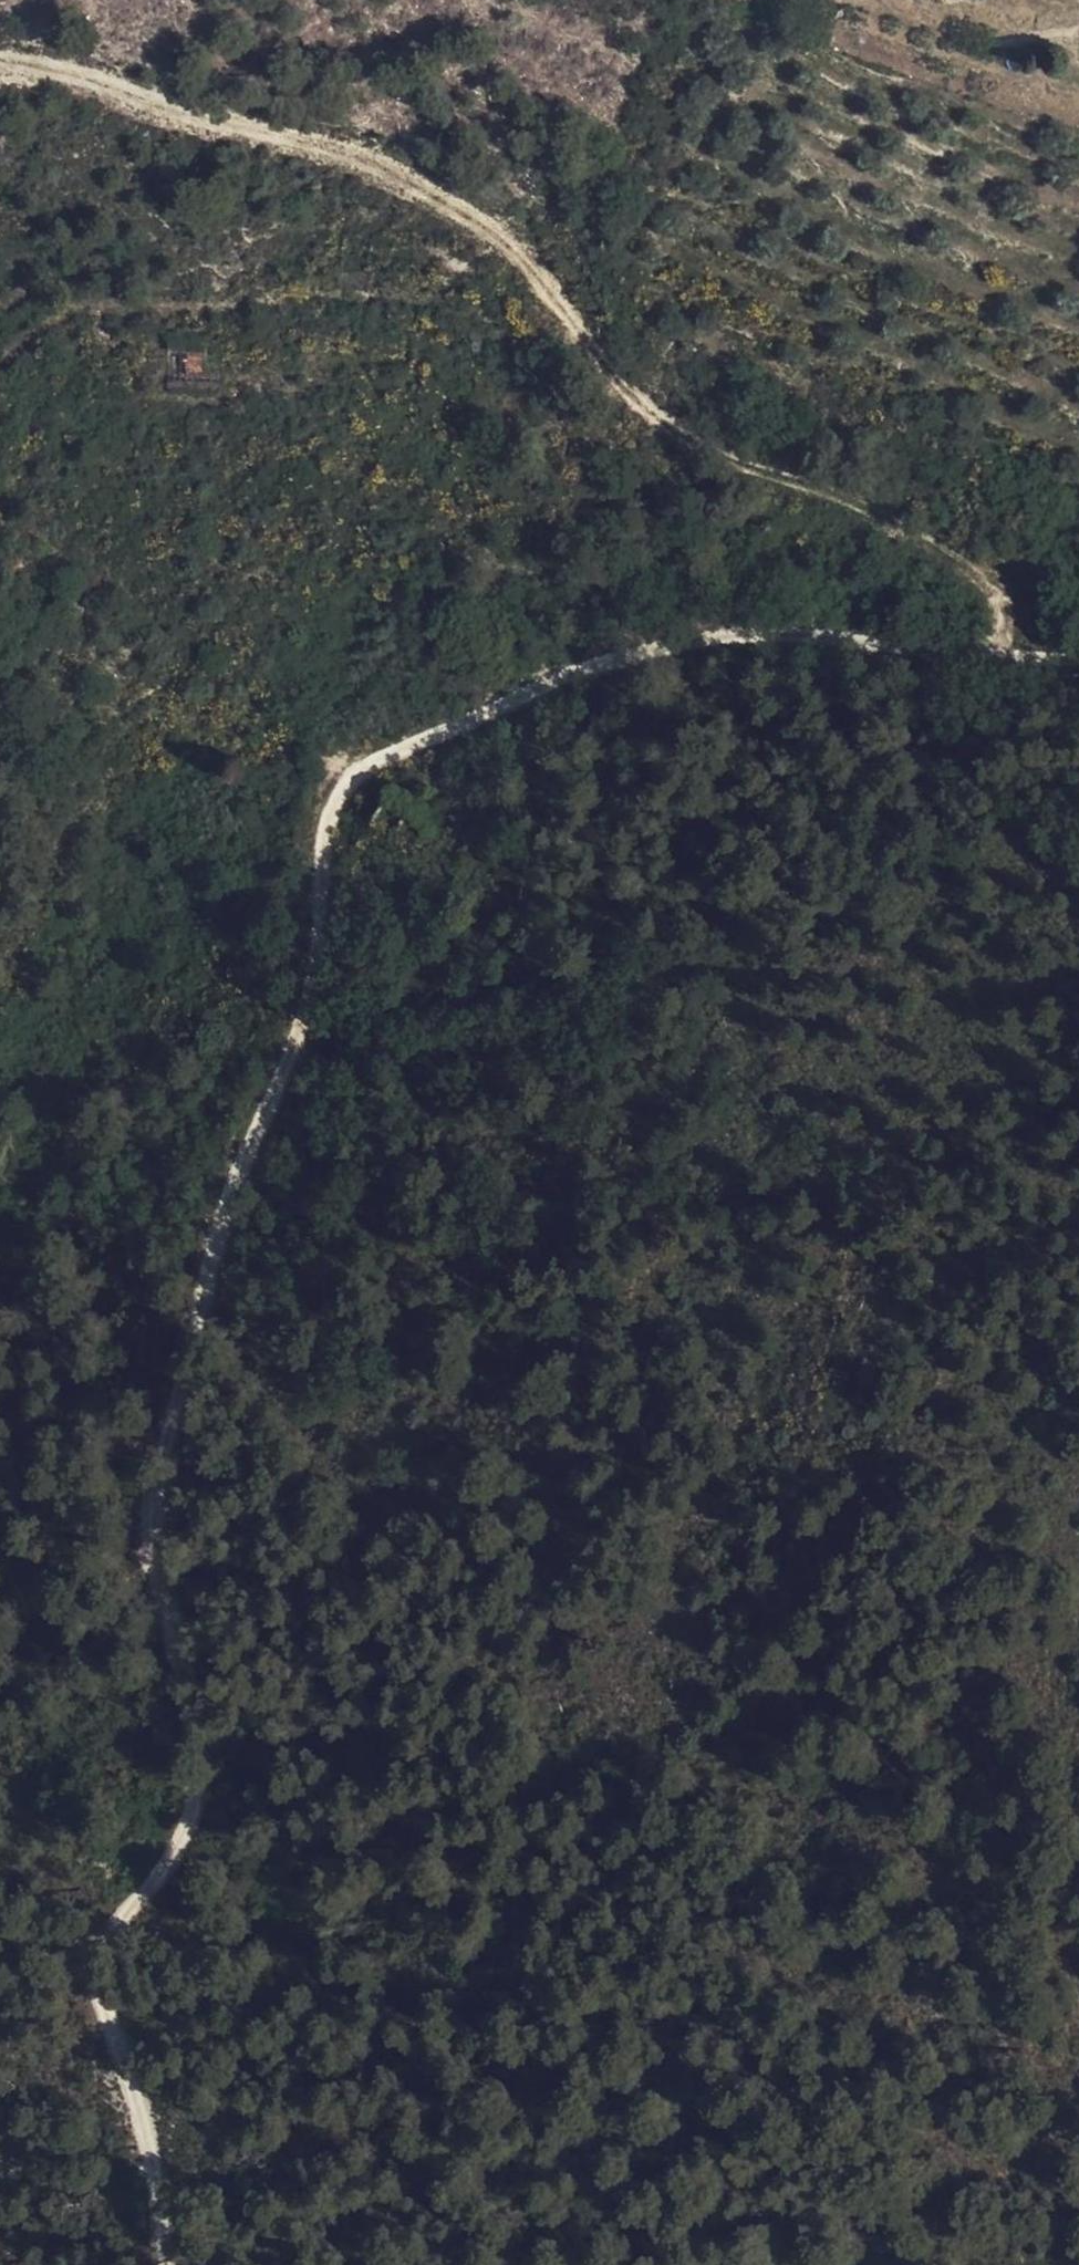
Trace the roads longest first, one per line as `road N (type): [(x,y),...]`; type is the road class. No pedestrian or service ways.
road 1 (track): [(153,2264),(142,2134),(104,2014),(105,1947),(187,1833),(204,1747),(151,1542),(232,1196),(309,1004),(328,824),(356,778),(447,730),(615,657),(732,630),(1078,663)]
road 2 (track): [(1001,656),(1004,624),(994,581),(894,521),(694,442),(637,402),(497,229),(418,183),(256,120),(155,105),(40,67),(0,64)]

